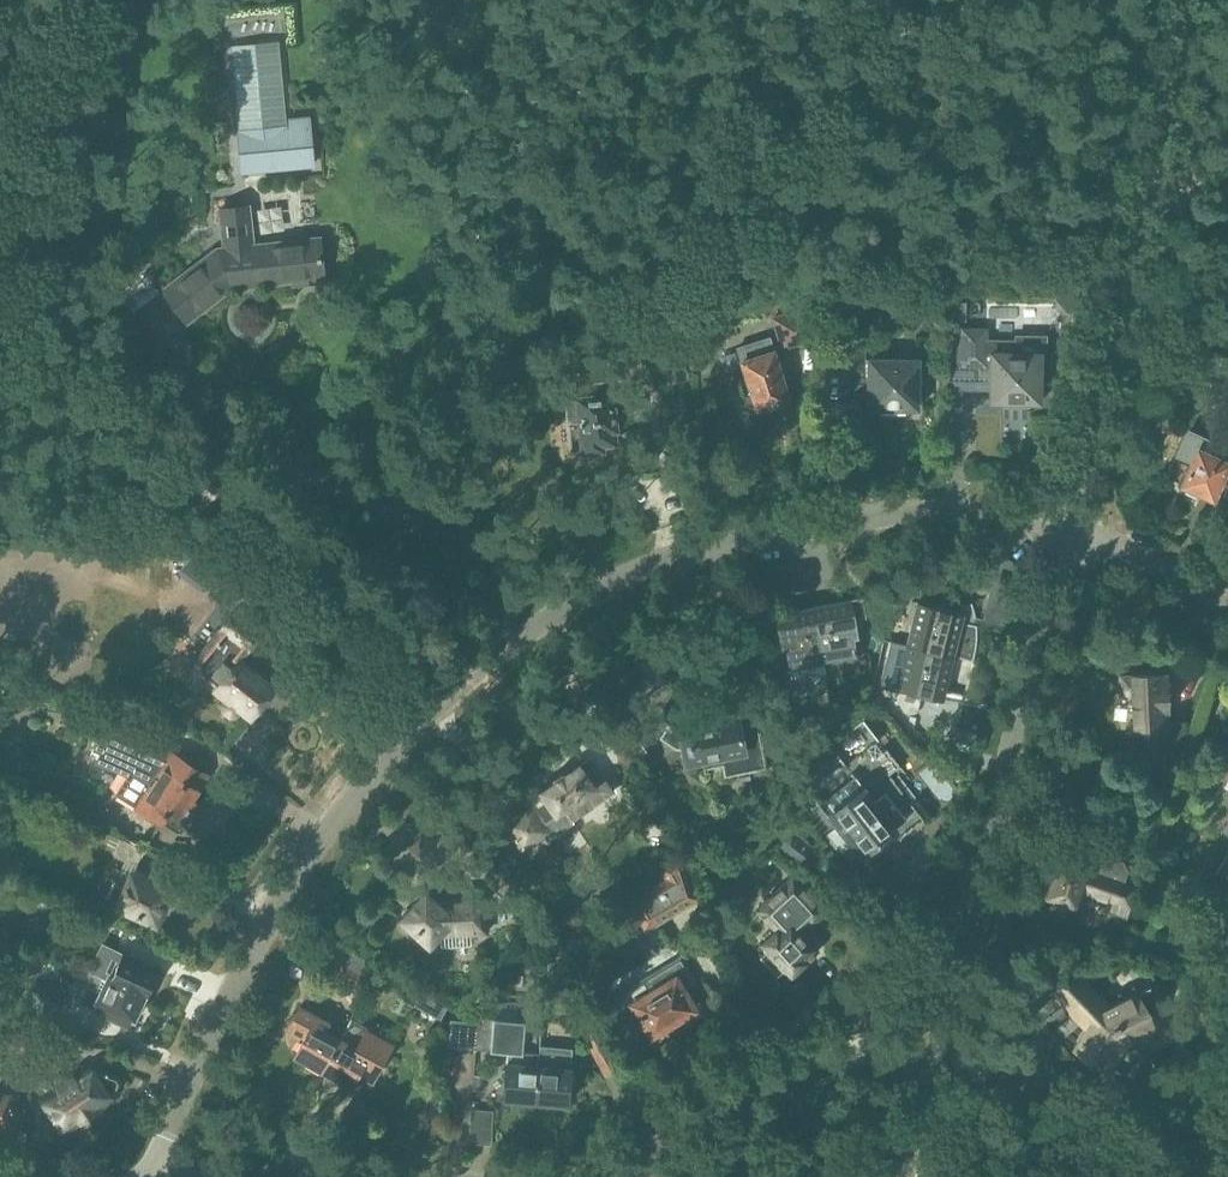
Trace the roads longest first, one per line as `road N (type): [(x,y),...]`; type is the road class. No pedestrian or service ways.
road 1 (residential): [(162,1176),(167,1134),(295,878),(388,753),(492,655),(718,544),(868,519),(996,510),(1064,528)]
road 2 (residential): [(935,1061),(1064,528)]
road 3 (track): [(1064,528),(1149,171)]
road 4 (residential): [(630,1176),(675,1124),(757,1080),(860,1058),(935,1061)]
road 5 (residential): [(935,1061),(1011,1082),(1086,1121),(1158,1176)]
road 6 (residential): [(1227,612),(1158,568),(1064,528)]
road 7 (track): [(1182,0),(1149,171)]

